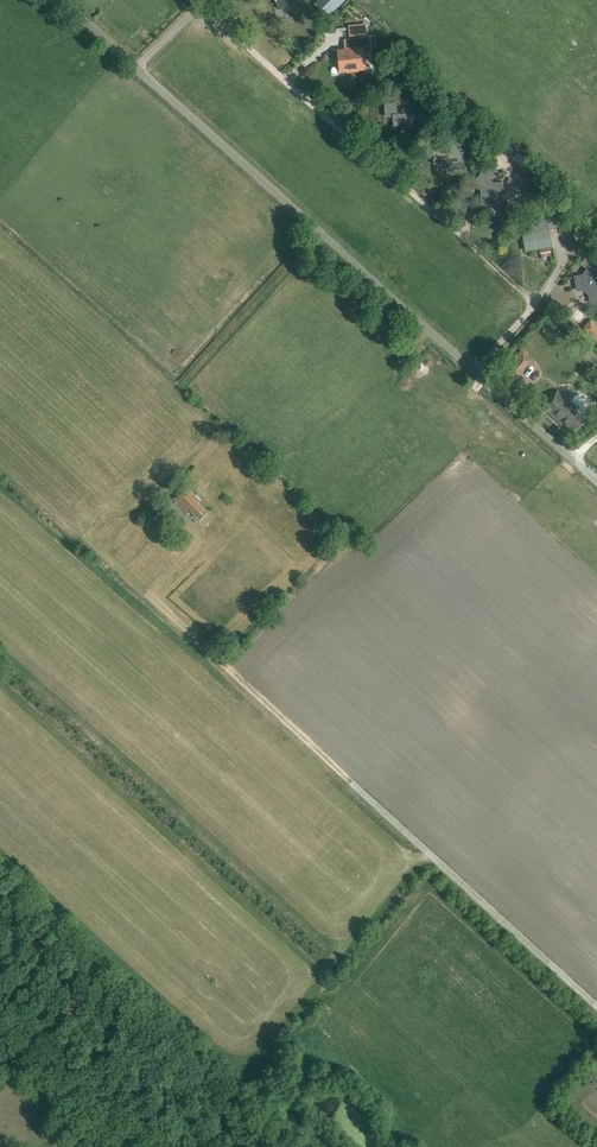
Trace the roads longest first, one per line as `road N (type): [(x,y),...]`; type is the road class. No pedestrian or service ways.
road 1 (unclassified): [(596,481),(64,0)]
road 2 (track): [(351,783),(151,597),(197,547),(188,527)]
road 3 (track): [(537,304),(397,180),(395,166),(432,127)]
road 4 (track): [(319,232),(177,389)]

